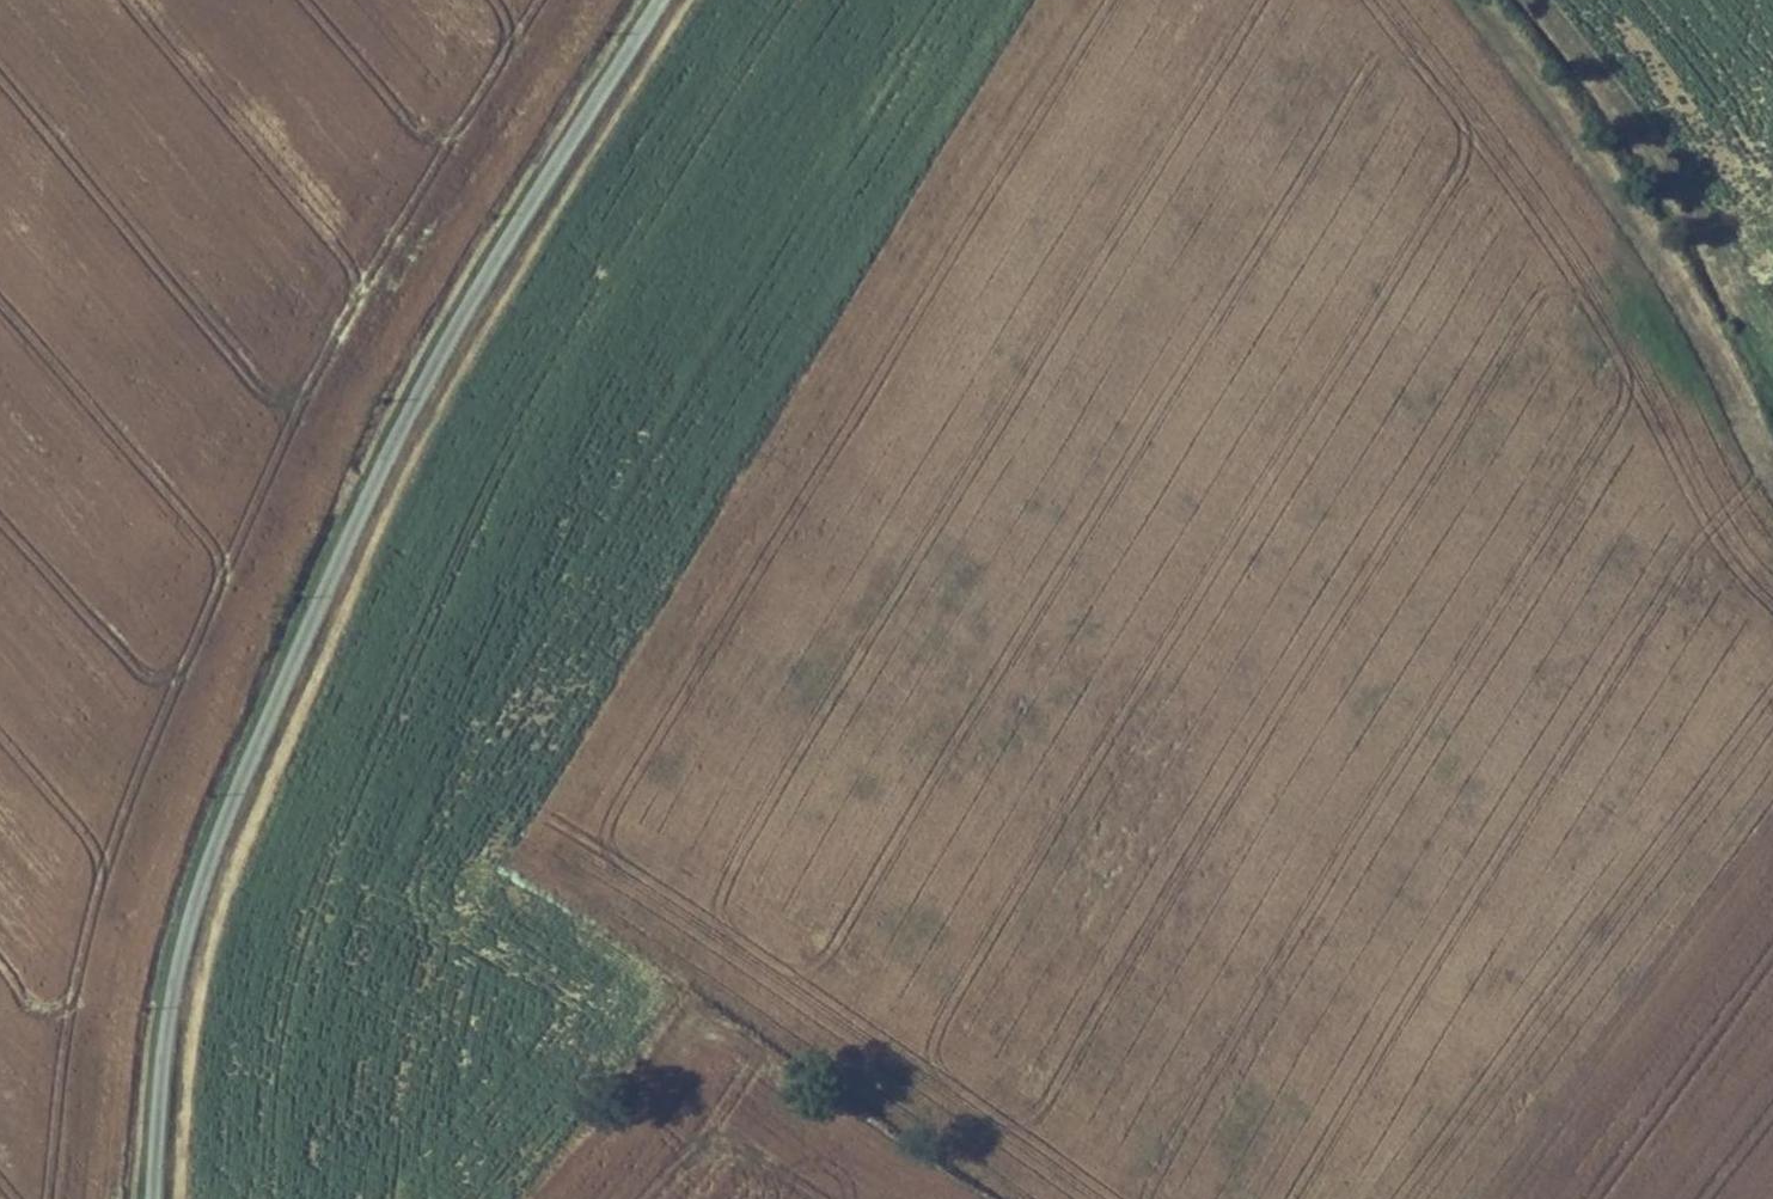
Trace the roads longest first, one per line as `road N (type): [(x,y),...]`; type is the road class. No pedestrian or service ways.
road 1 (unclassified): [(153,1198),(170,1005),(216,842),(425,383),(661,0)]
road 2 (track): [(1493,0),(1772,393)]

